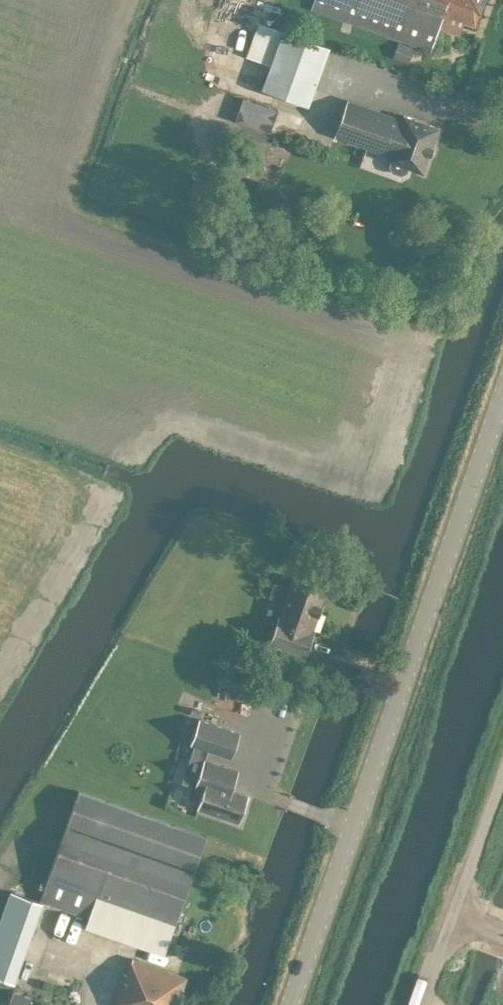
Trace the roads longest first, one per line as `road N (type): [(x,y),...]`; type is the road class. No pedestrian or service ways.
road 1 (tertiary): [(289,1004),(502,406)]
road 2 (unclassified): [(419,1004),(502,764)]

